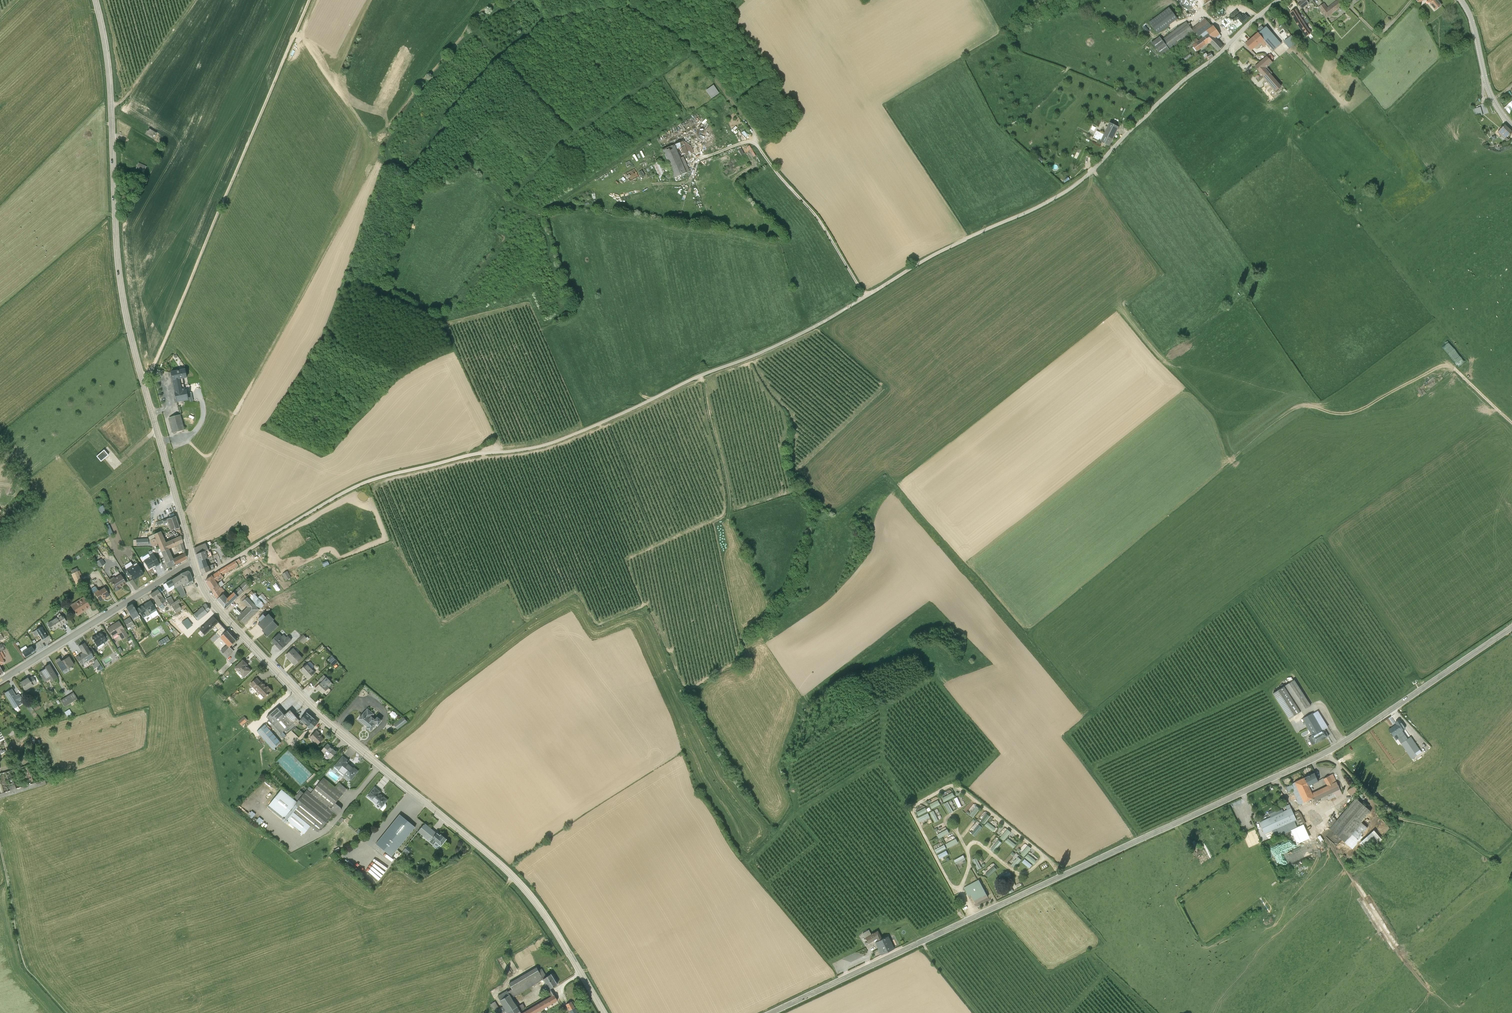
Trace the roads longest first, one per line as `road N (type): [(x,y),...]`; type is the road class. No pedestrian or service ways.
road 1 (unclassified): [(199,579),(362,484),(585,430),(797,336),(939,252),(1045,204),(1092,171),(1278,0)]
road 2 (tertiary): [(769,1012),(1327,752),(1511,627)]
road 3 (secondary): [(604,1012),(515,877),(310,705),(199,579)]
road 4 (secondary): [(95,0),(110,77),(123,297),(194,562)]
road 5 (track): [(142,379),(309,0)]
road 6 (track): [(864,297),(818,223),(756,147),(741,144),(699,161)]
road 7 (tertiary): [(0,680),(194,562)]
road 8 (track): [(1327,752),(1391,814),(1450,832),(1487,855),(1511,842)]
road 9 (unclassified): [(1511,126),(1492,100),(1460,0)]
road 10 (track): [(25,968),(0,848)]

